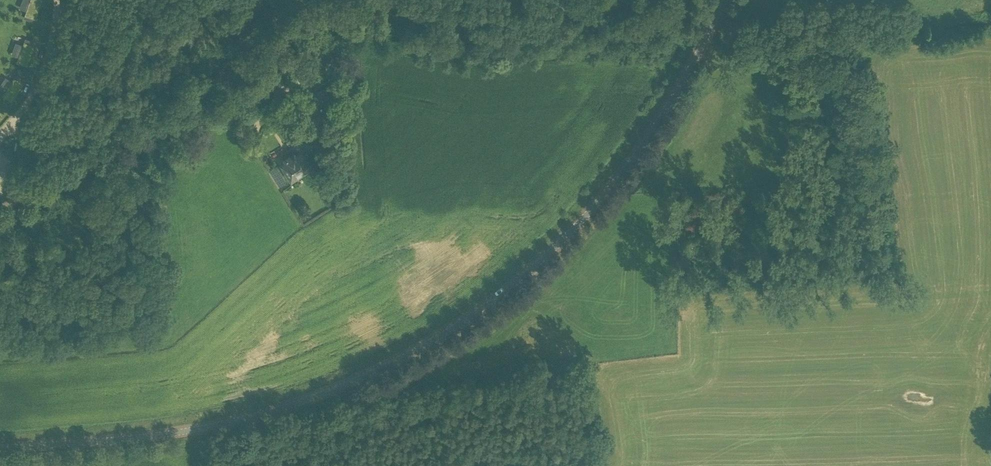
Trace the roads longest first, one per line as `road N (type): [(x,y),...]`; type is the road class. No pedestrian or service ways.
road 1 (tertiary): [(0,450),(129,439),(267,415),(398,360),(495,303),(585,219),(638,153),(688,77),(721,0)]
road 2 (unclassified): [(0,208),(61,186),(335,5),(585,11),(616,0)]

